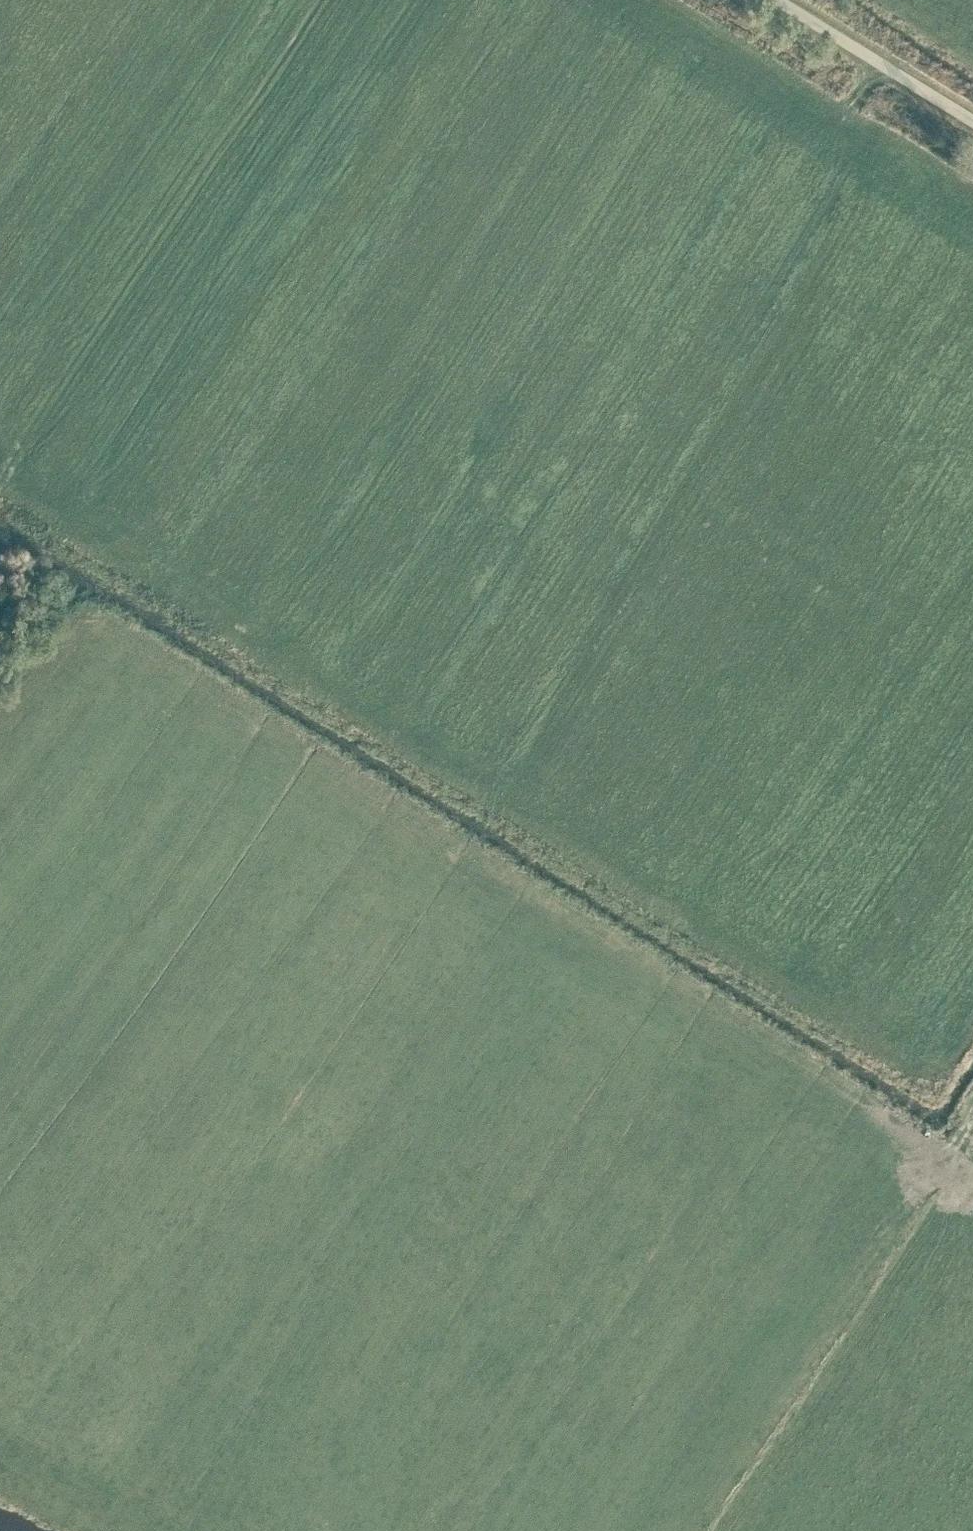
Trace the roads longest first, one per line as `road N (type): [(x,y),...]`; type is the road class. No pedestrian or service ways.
road 1 (unclassified): [(779,0),(972,118)]

